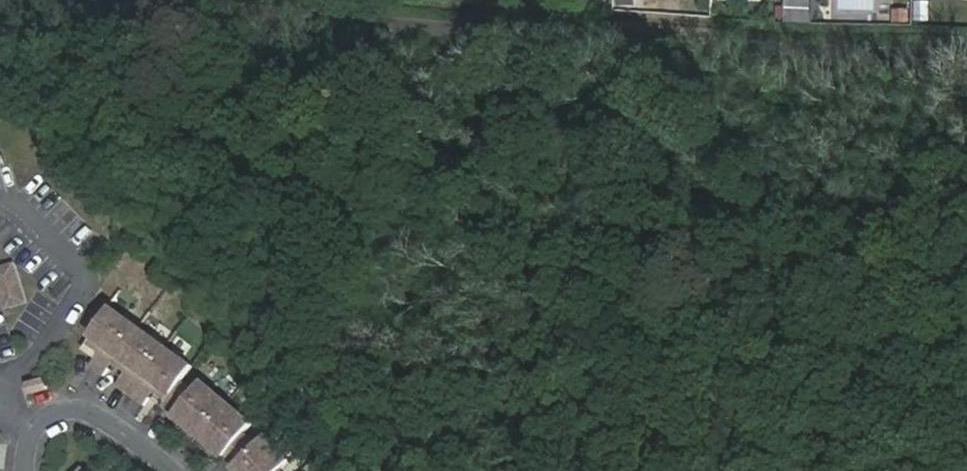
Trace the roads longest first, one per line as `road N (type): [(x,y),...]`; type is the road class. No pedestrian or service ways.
road 1 (residential): [(22,470),(24,426),(79,408),(103,416),(176,470)]

